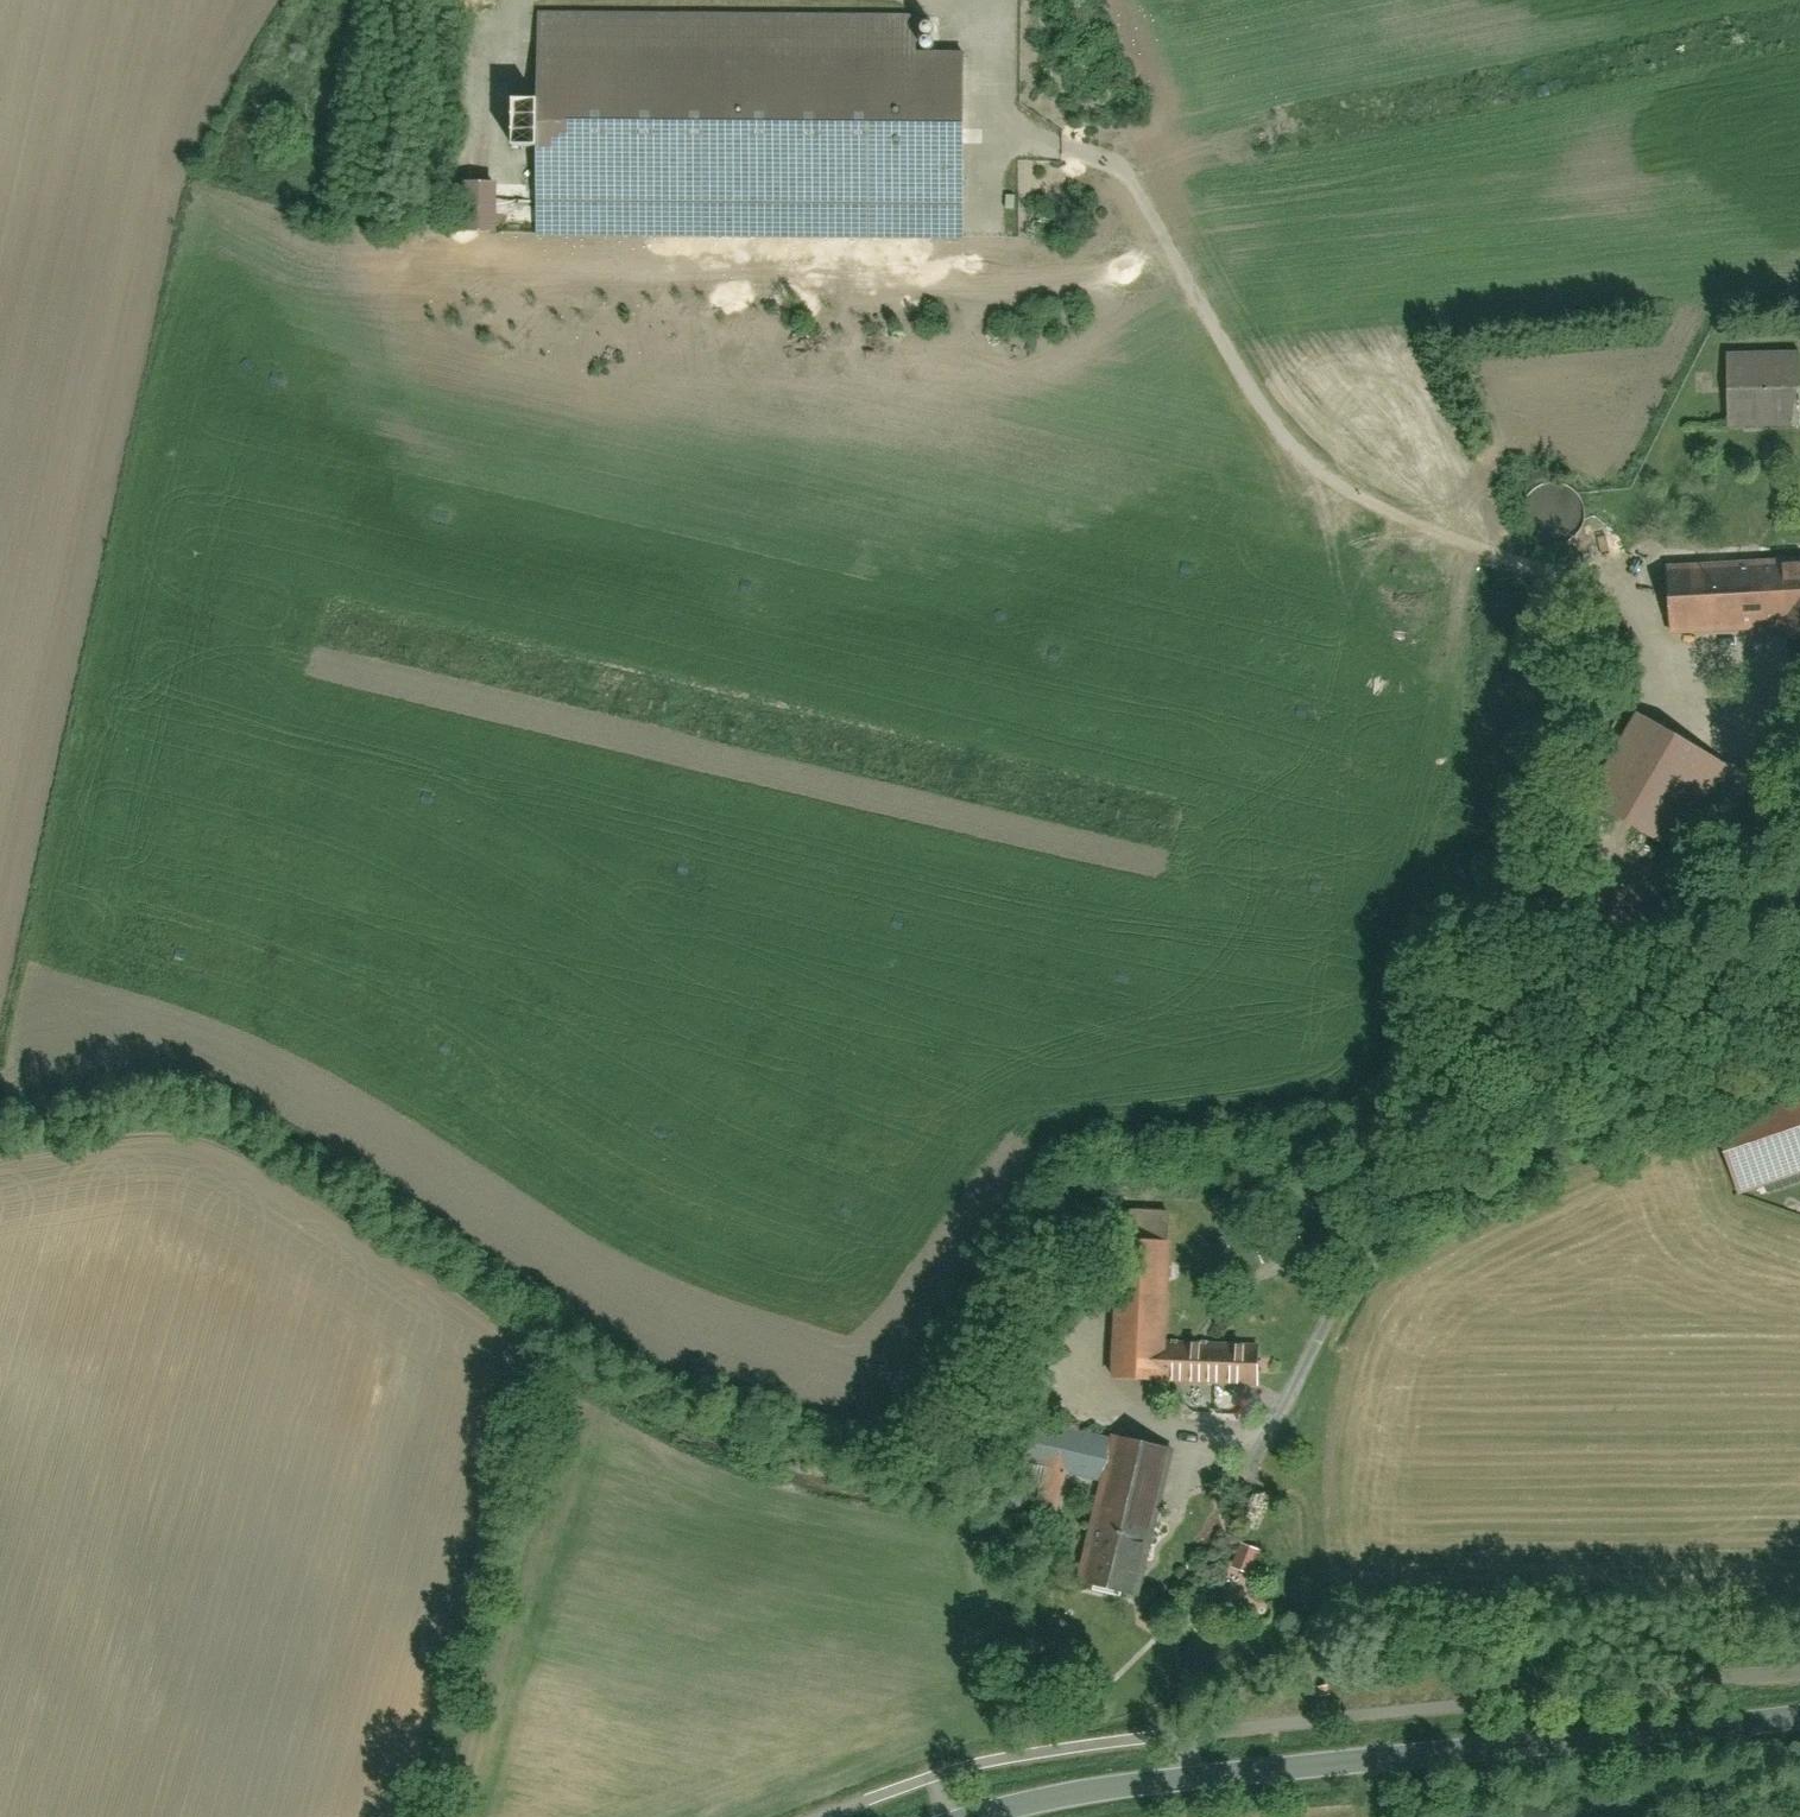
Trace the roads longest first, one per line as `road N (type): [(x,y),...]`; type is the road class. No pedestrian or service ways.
road 1 (tertiary): [(1799,1720),(1260,1773),(1070,1797),(990,1816)]
road 2 (residential): [(1799,1044),(1502,1163),(1396,1225),(1370,1250),(1244,1466)]

